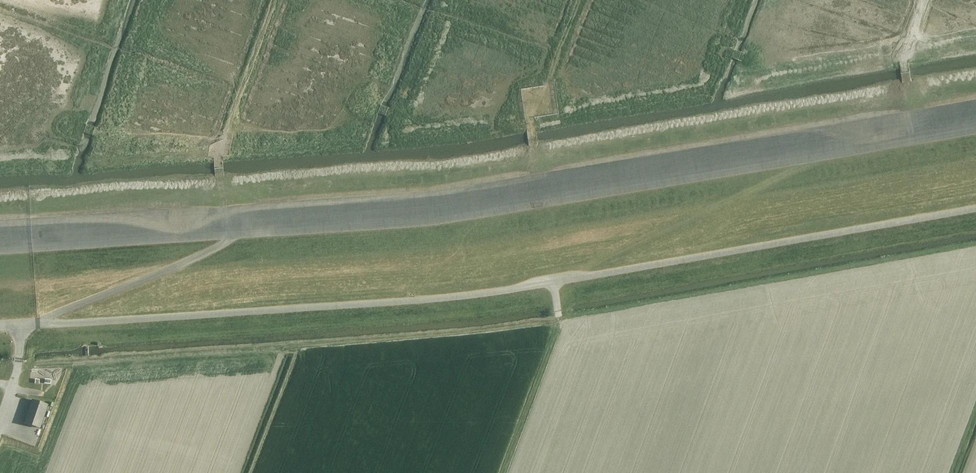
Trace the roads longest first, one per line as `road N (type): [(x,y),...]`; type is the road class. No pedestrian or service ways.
road 1 (track): [(0,250),(444,220),(975,129)]
road 2 (track): [(562,280),(822,156)]
road 3 (track): [(114,290),(241,234)]

